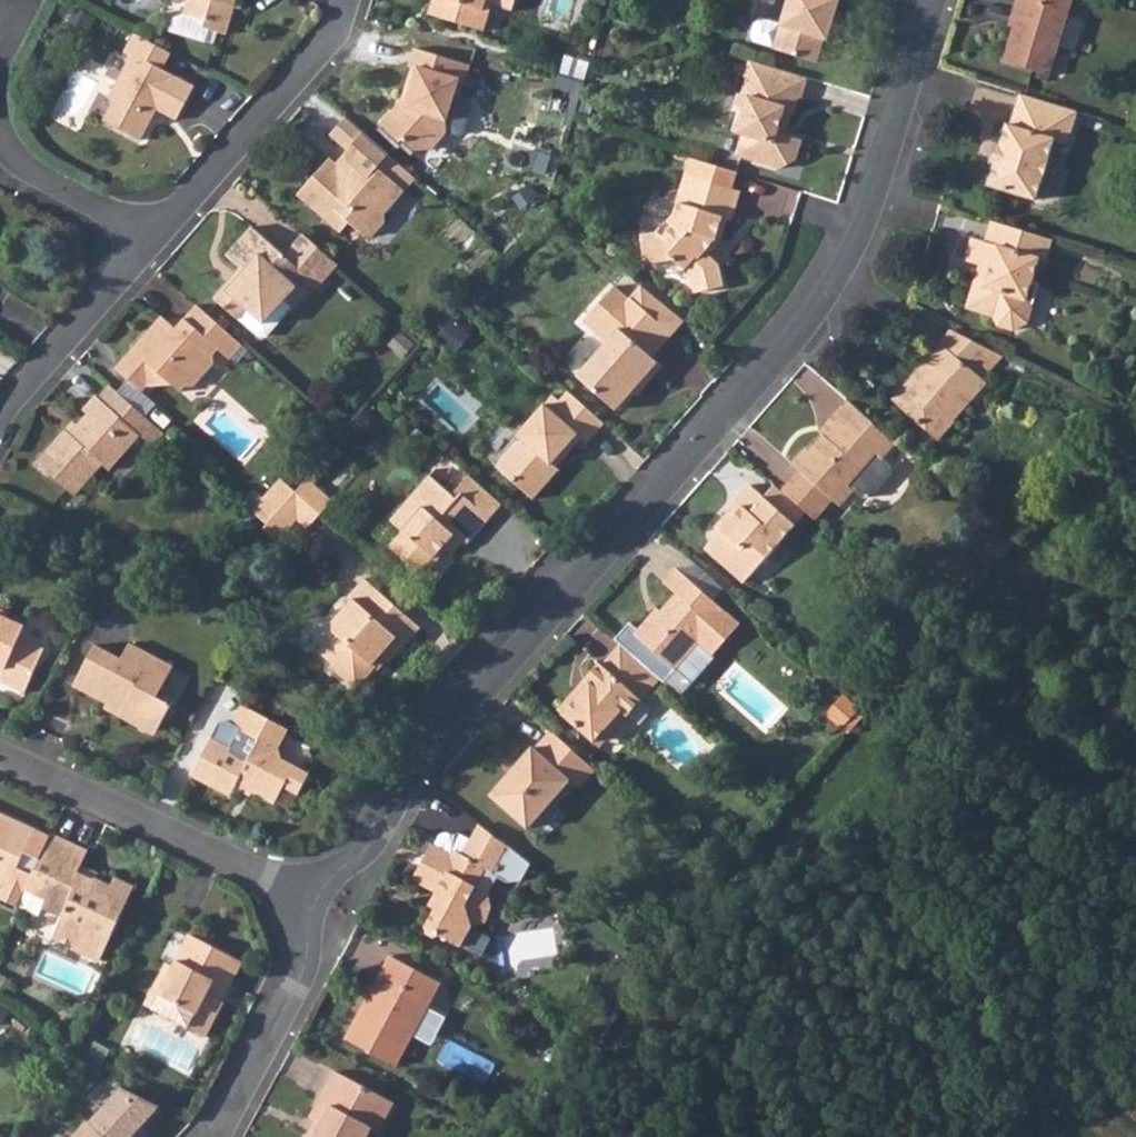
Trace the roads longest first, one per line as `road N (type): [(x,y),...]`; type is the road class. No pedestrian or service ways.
road 1 (residential): [(314,899),(374,845),(421,771),(815,300),(851,241),(879,169),(926,0)]
road 2 (residential): [(0,756),(314,899)]
road 3 (residential): [(158,256),(342,41),(353,0)]
road 4 (residential): [(221,1136),(304,977),(314,899)]
road 5 (residential): [(0,439),(158,256)]
road 6 (residential): [(158,256),(8,163),(0,133)]

